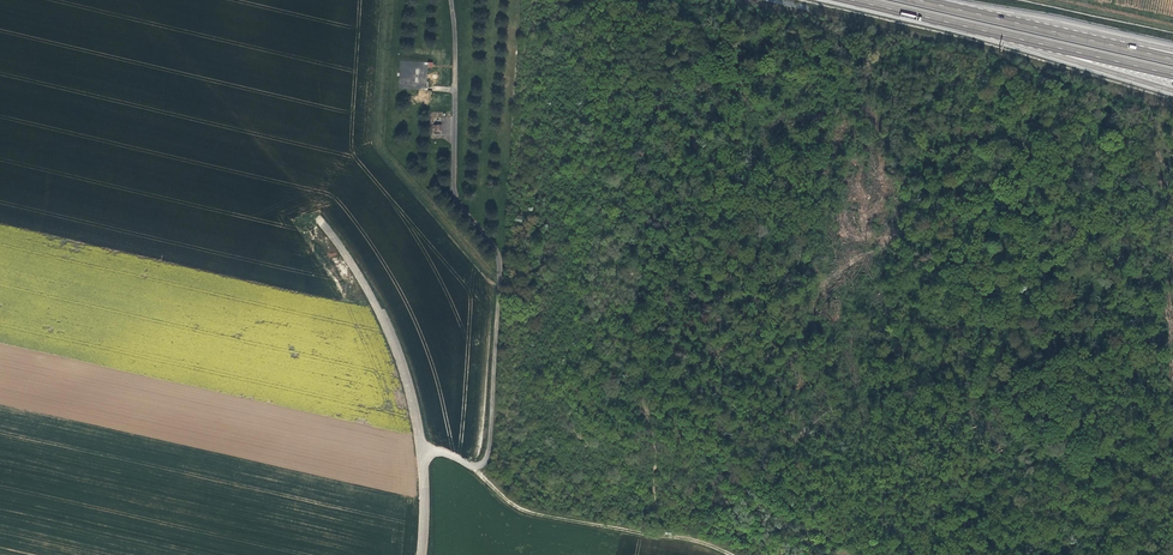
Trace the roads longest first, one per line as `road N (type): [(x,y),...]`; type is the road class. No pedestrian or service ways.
road 1 (track): [(738,554),(705,539),(522,506),(478,468)]
road 2 (primary): [(852,0),(1026,40)]
road 3 (primary): [(1026,40),(1172,91)]
road 4 (primary): [(1172,59),(1025,24)]
road 5 (primary): [(1026,40),(1172,74)]
road 6 (primary): [(1172,50),(1056,24),(1025,24)]

